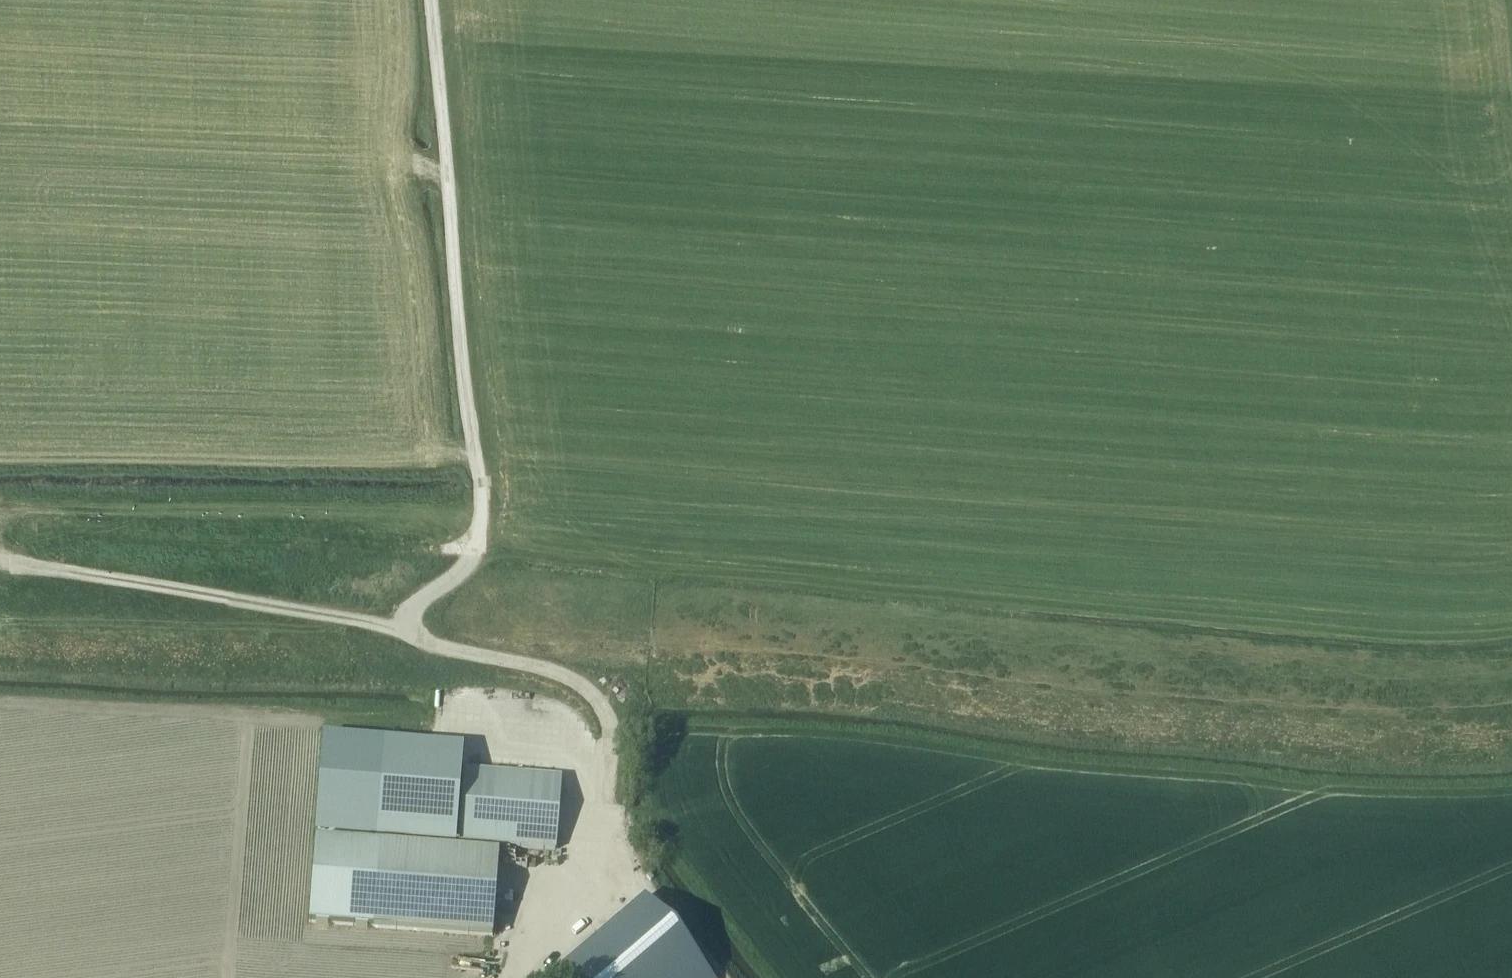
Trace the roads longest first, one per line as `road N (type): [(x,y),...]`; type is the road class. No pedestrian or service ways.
road 1 (track): [(609,735),(600,703),(580,682),(427,642),(411,627),(415,604),(468,569),(482,517),(432,0)]

